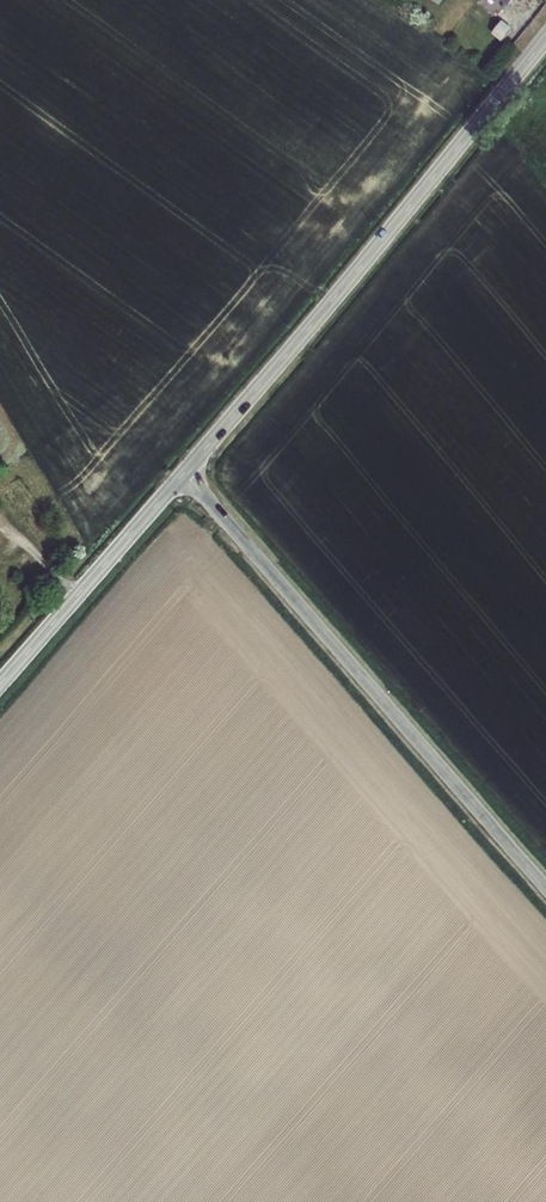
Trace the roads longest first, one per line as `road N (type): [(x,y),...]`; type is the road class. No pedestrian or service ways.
road 1 (tertiary): [(183,474),(545,38)]
road 2 (unclassified): [(545,887),(183,474)]
road 3 (tertiary): [(0,682),(183,474)]

